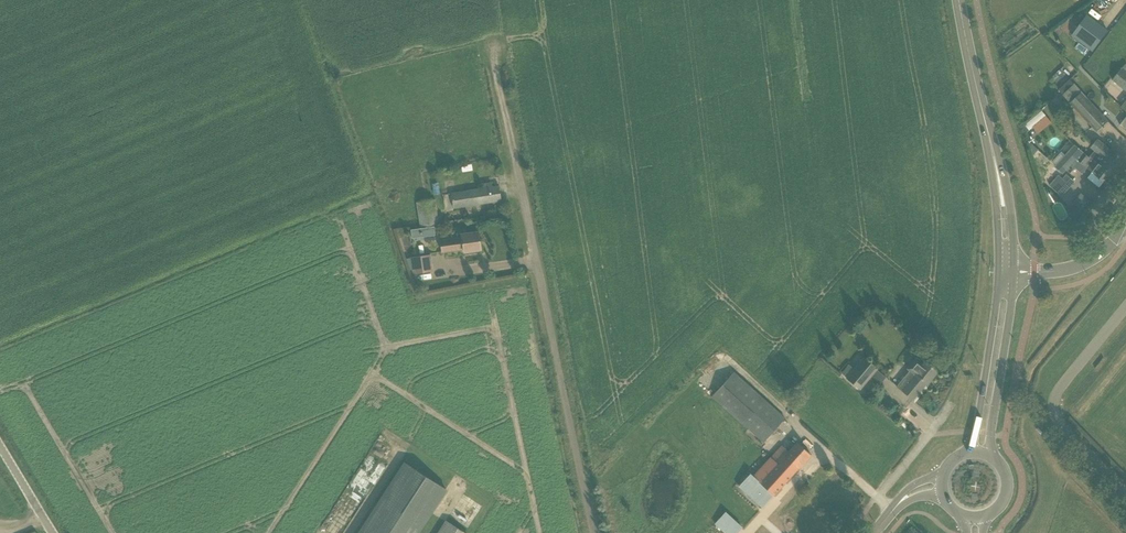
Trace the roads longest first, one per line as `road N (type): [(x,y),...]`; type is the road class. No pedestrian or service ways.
road 1 (unclassified): [(593,532),(491,46)]
road 2 (secondary): [(993,456),(1013,271)]
road 3 (secondary): [(998,272),(968,453)]
road 4 (secondary): [(998,173),(959,0)]
road 5 (residential): [(1013,271),(1087,261),(1125,224)]
road 6 (track): [(1015,372),(1092,278)]

